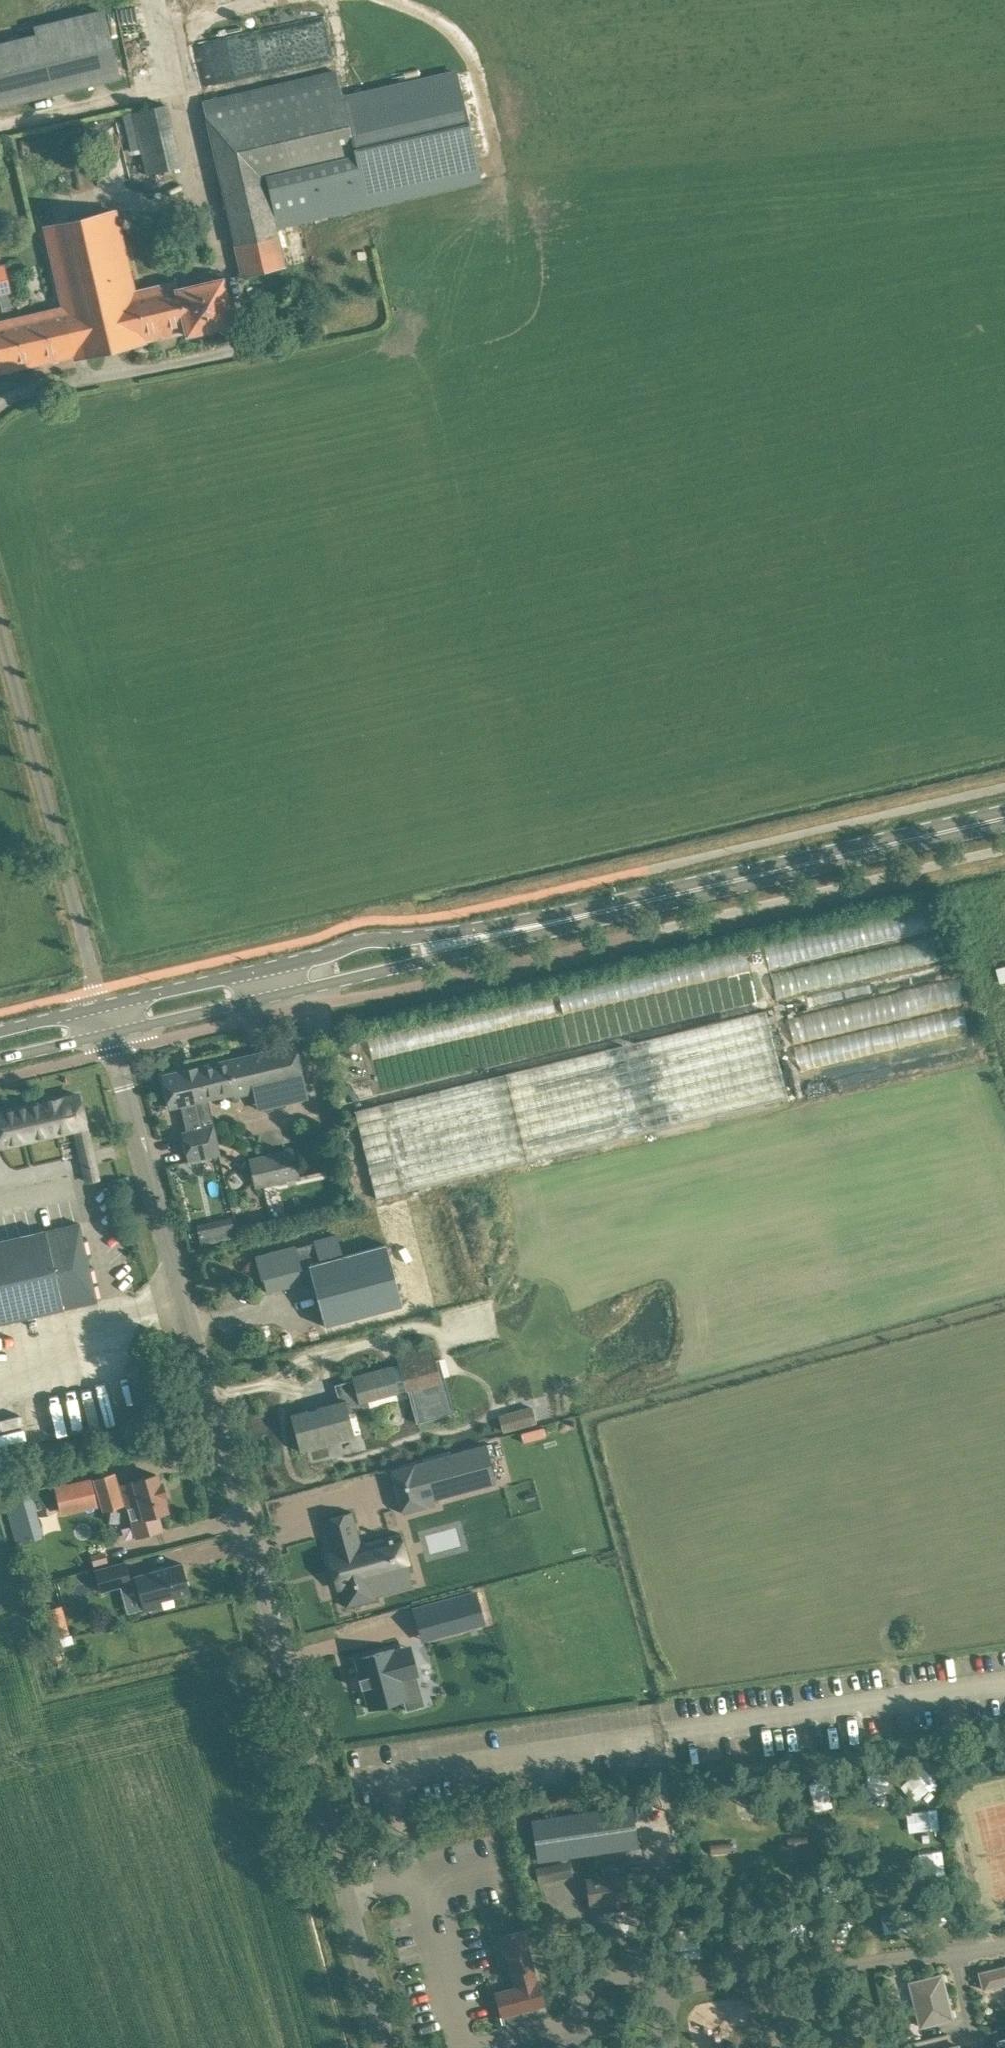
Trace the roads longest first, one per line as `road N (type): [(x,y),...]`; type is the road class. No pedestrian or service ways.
road 1 (unclassified): [(387,2047),(110,1035)]
road 2 (primary): [(618,906),(420,936),(356,938),(307,957),(0,1030)]
road 3 (primary): [(110,1035),(595,921),(618,906)]
road 4 (primary): [(618,906),(1004,817)]

